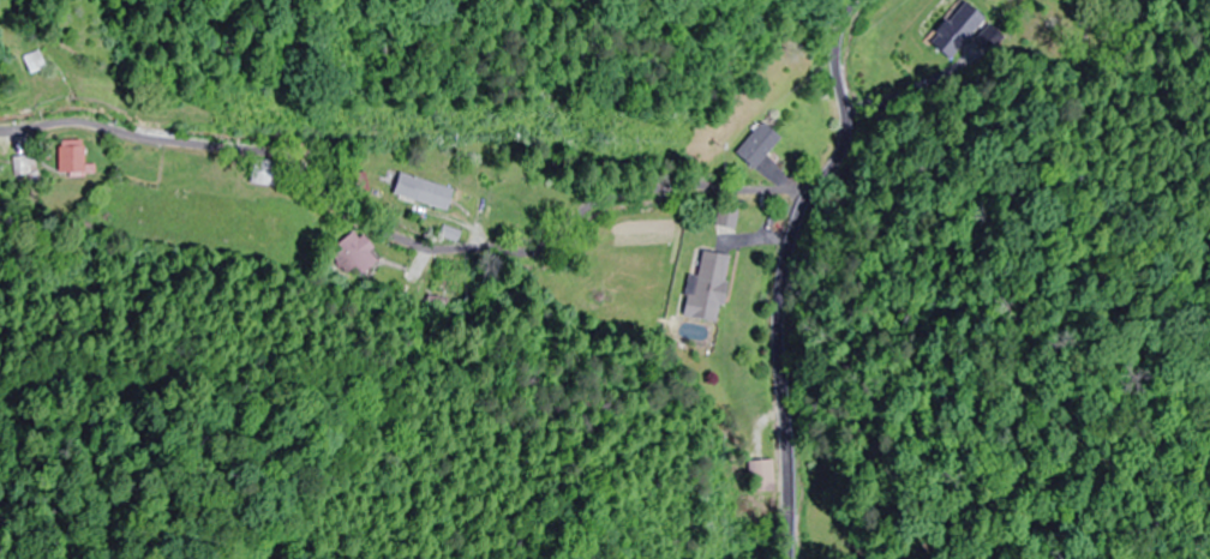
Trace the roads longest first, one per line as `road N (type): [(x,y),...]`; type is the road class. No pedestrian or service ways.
road 1 (residential): [(809,194),(689,184),(589,209),(532,250),(442,248),(351,222),(295,167),(264,155),(107,130),(0,129)]
road 2 (secondary): [(789,558),(781,300),(796,224),(845,143),(838,50),(853,0)]

